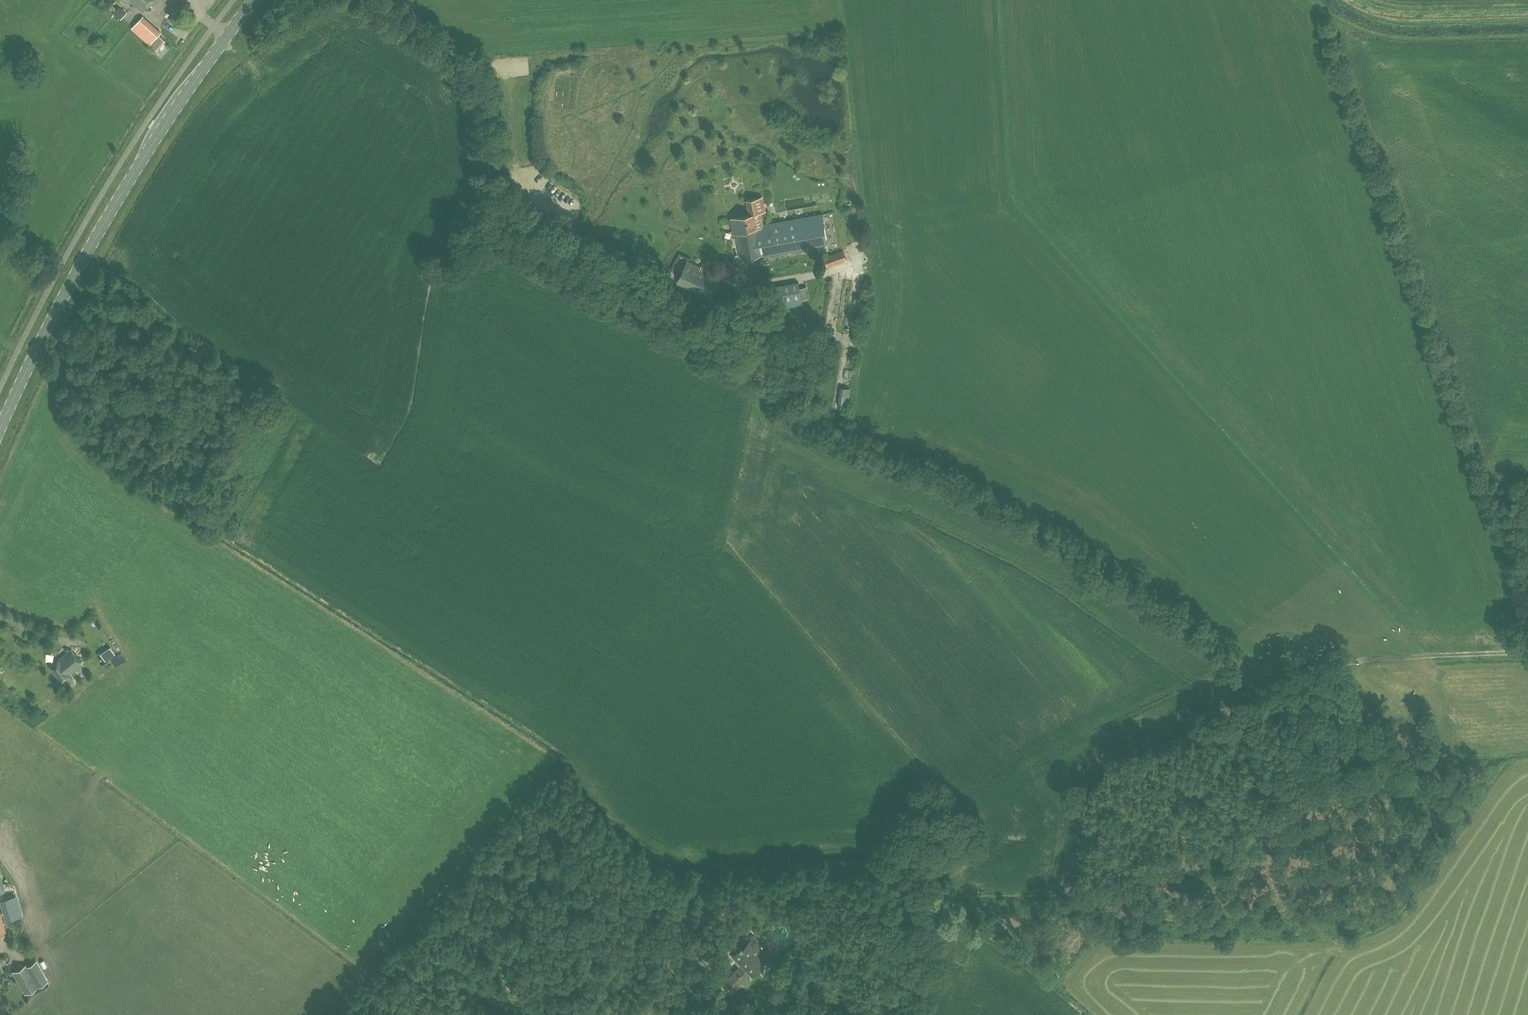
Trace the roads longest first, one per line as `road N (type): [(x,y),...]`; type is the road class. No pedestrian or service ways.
road 1 (secondary): [(0,436),(38,348),(159,132),(255,0)]
road 2 (unclassified): [(695,309),(509,208),(491,181),(472,72),(367,0)]

